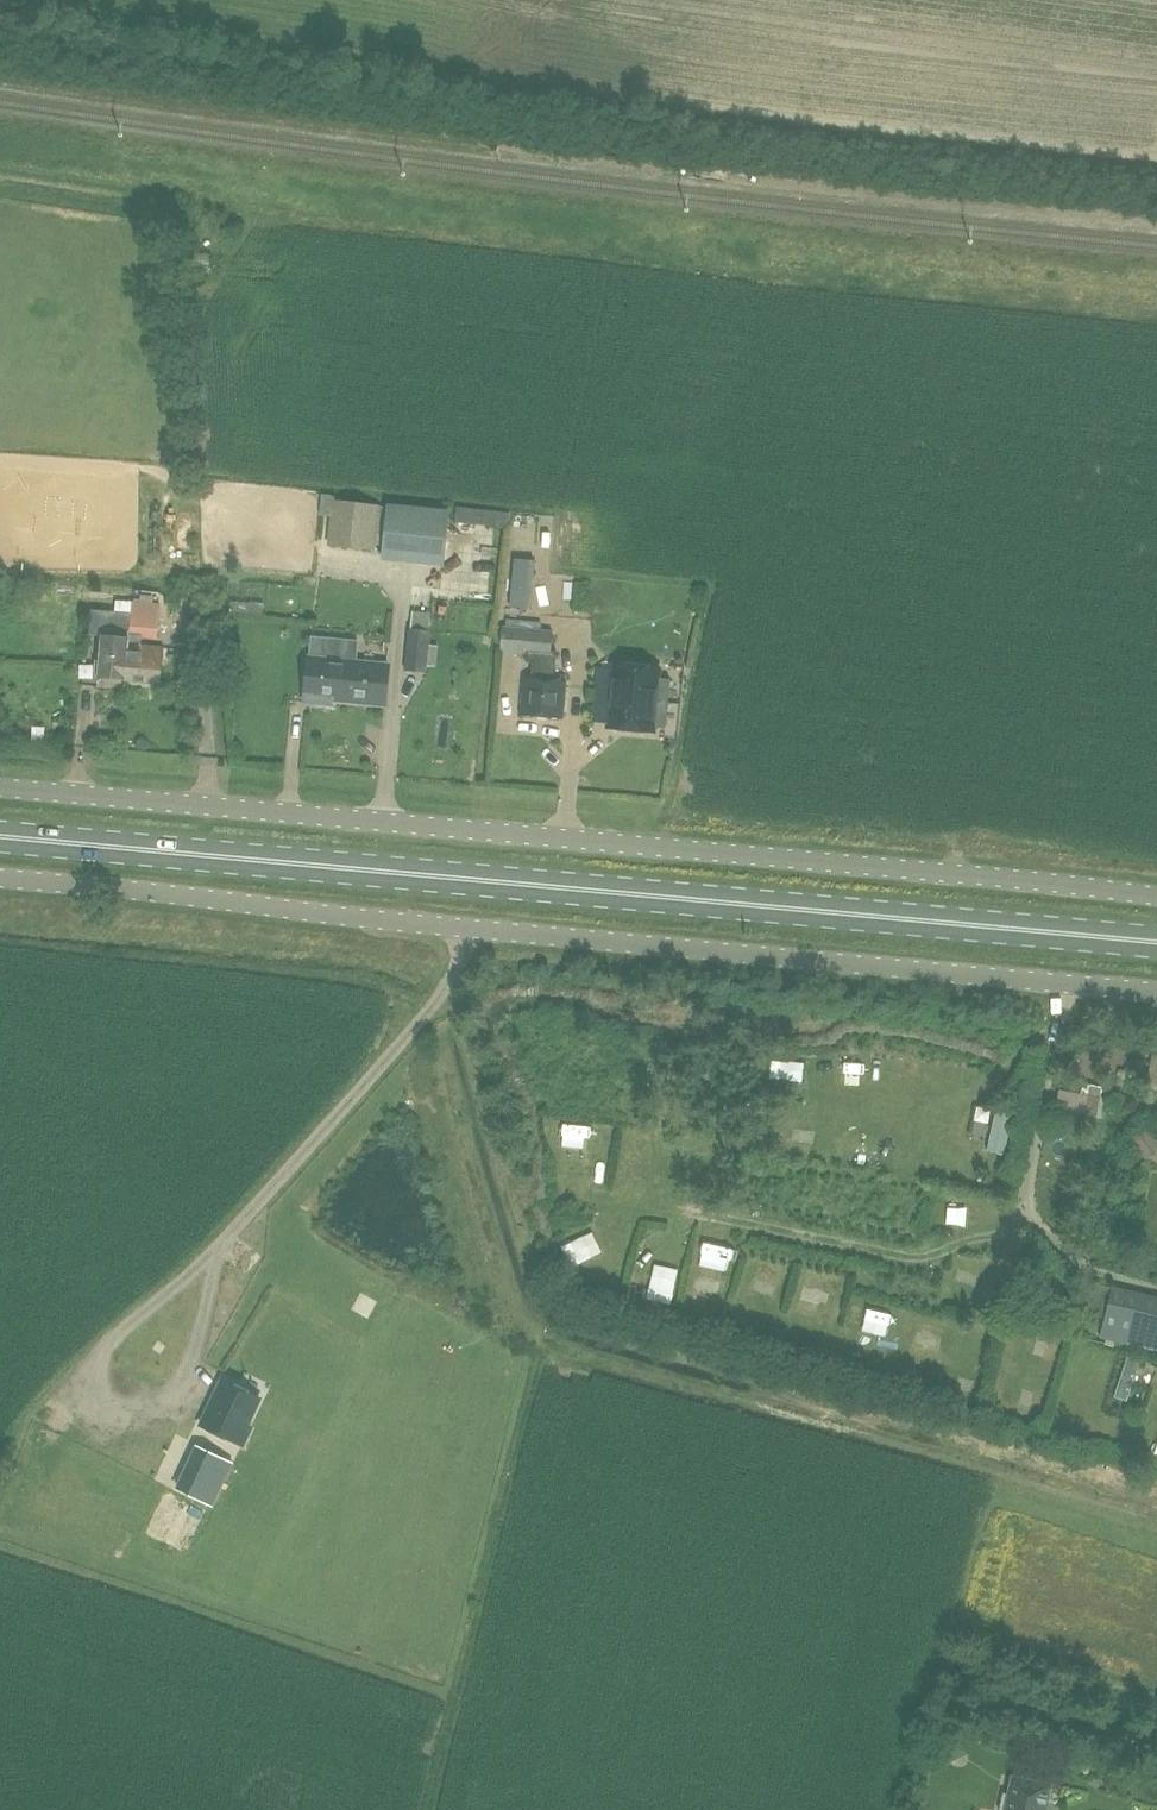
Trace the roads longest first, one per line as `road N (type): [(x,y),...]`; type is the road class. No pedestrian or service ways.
road 1 (unclassified): [(1156,993),(0,881)]
road 2 (unclassified): [(1156,899),(0,790)]
road 3 (primary): [(1156,944),(0,839)]
road 4 (track): [(1033,1223),(915,1257),(563,1189)]
road 5 (track): [(1007,1234),(981,1336),(952,1362),(748,1315)]
road 6 (track): [(1065,983),(1025,1203),(1047,1239),(1112,1278)]
road 7 (track): [(1057,1023),(958,1108),(929,1120),(817,1106)]

